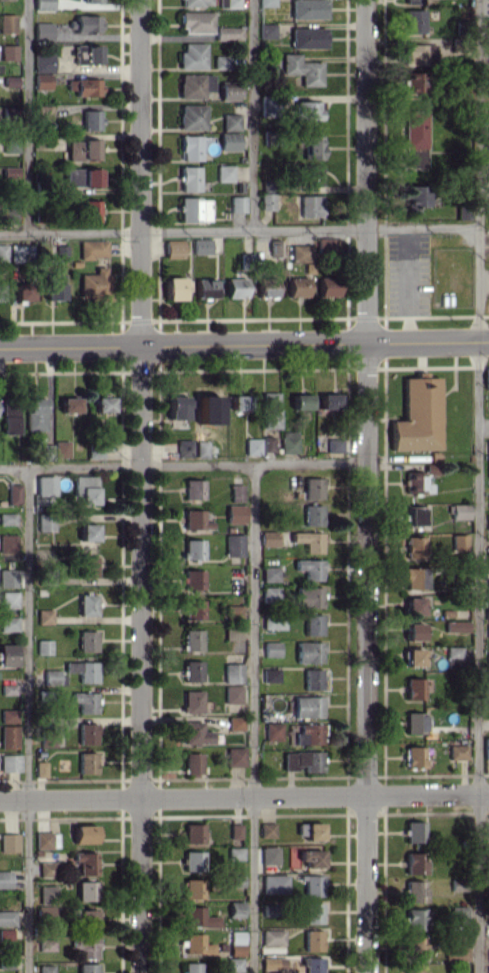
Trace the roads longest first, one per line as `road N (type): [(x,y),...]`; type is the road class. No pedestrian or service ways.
road 1 (residential): [(139,0),(139,972)]
road 2 (residential): [(365,0),(365,972)]
road 3 (residential): [(0,799),(488,792)]
road 4 (tertiary): [(0,348),(488,341)]

